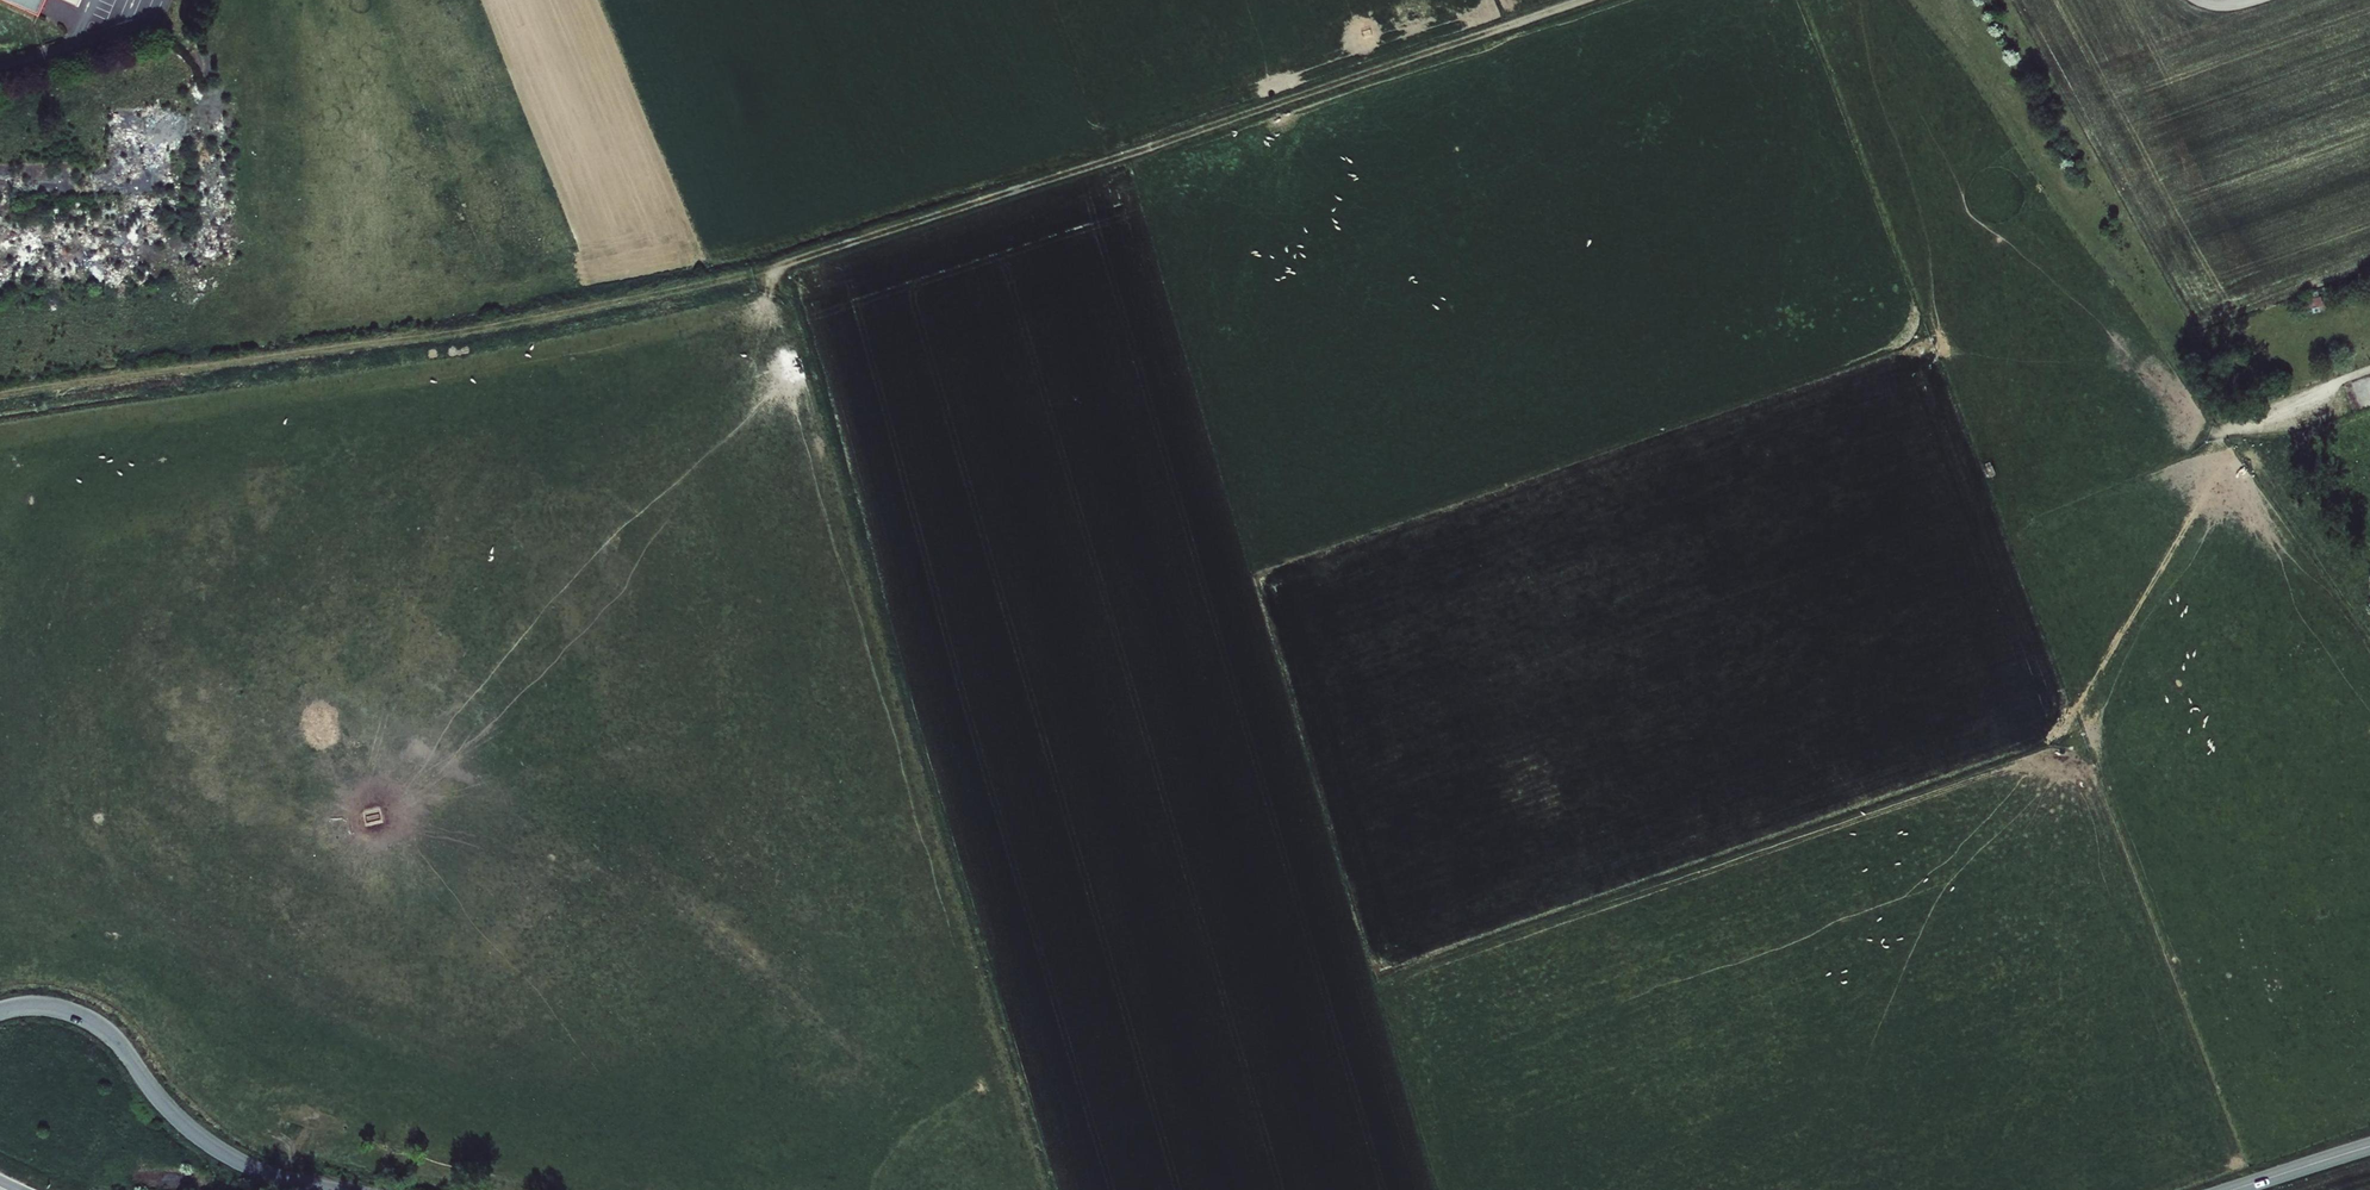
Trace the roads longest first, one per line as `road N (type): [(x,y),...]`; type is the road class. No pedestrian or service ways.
road 1 (track): [(1587,0),(793,262),(471,332),(0,395)]
road 2 (unclassified): [(0,1011),(44,1007),(84,1017),(115,1039),(166,1106),(219,1149),(258,1170),(341,1189)]
road 3 (unclassified): [(2231,1189),(2369,1146)]

